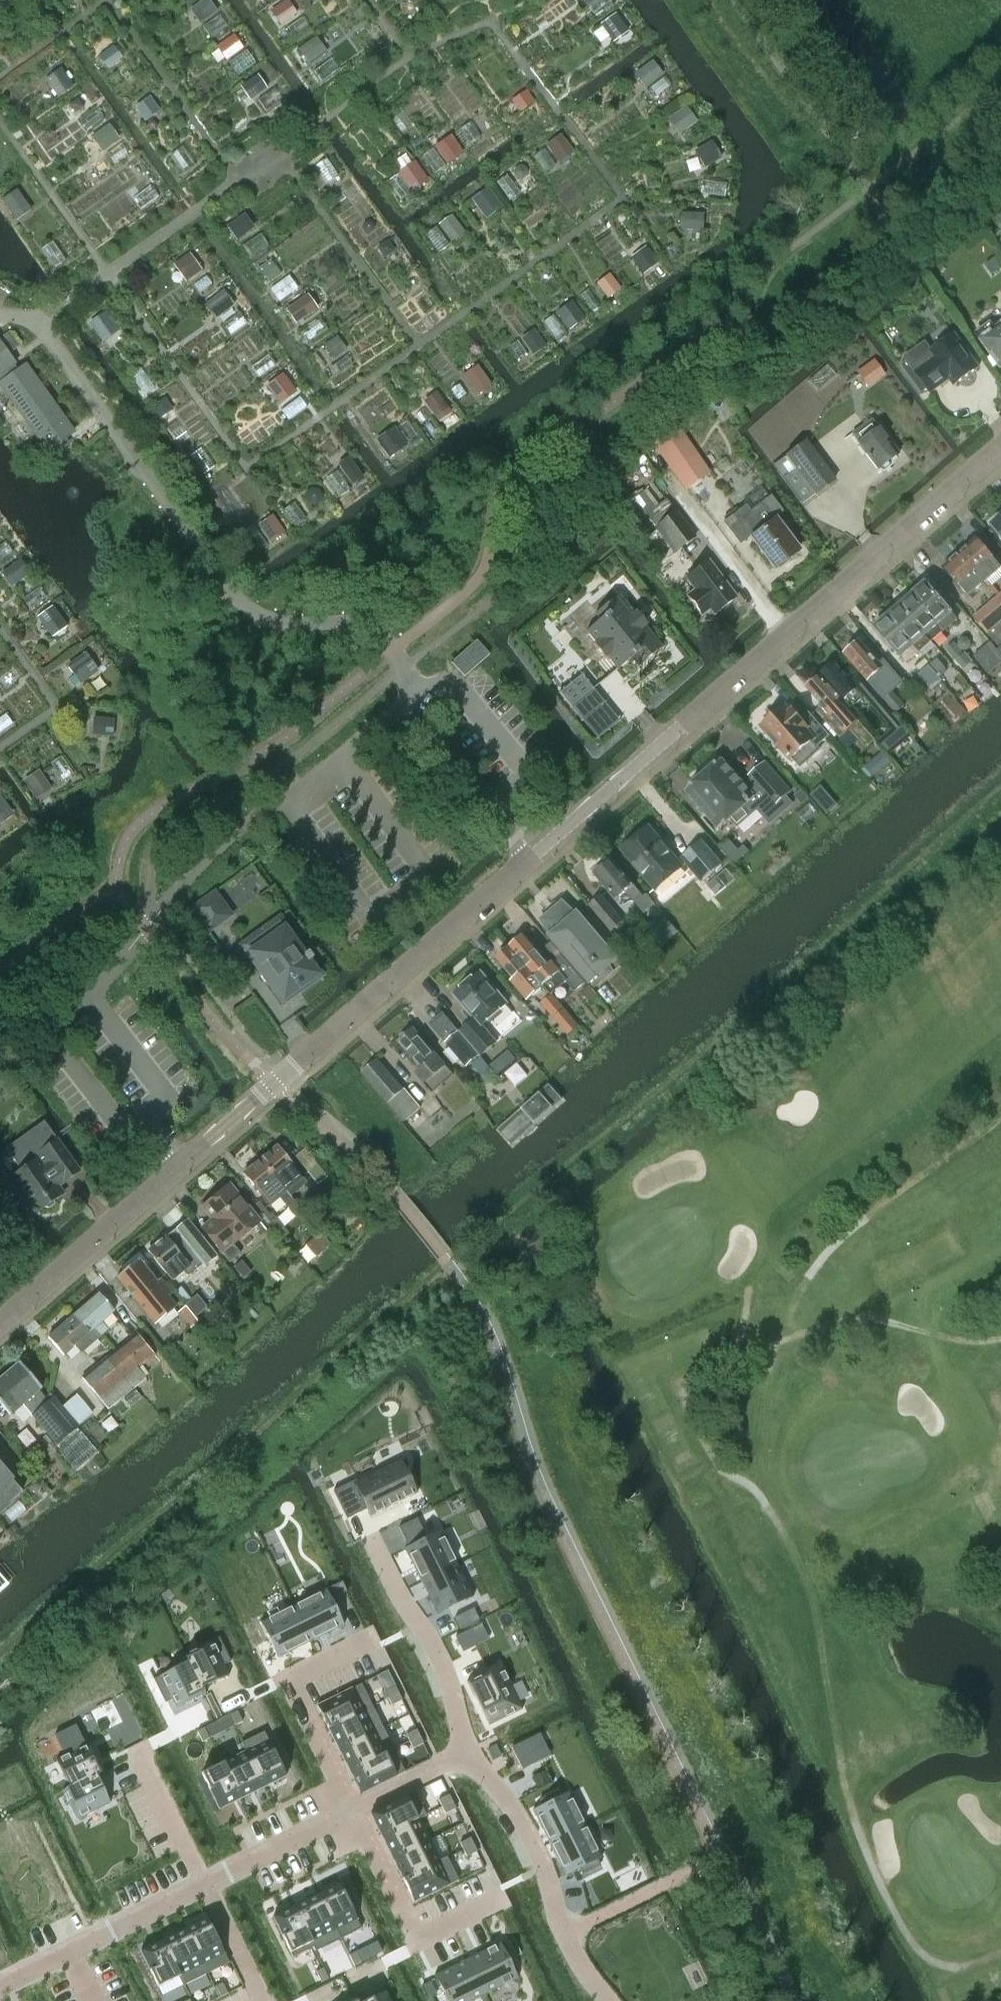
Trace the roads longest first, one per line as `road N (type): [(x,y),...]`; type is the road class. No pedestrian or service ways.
road 1 (residential): [(0,1326),(1000,453)]
road 2 (residential): [(471,1755),(532,1840),(567,1938),(608,2000)]
road 3 (residential): [(372,1540),(442,1661),(471,1755)]
road 4 (residential): [(352,1810),(414,1932),(430,1935),(504,1899)]
road 5 (residential): [(373,1640),(300,1673),(293,1685),(352,1810)]
road 6 (residential): [(206,1883),(352,1810)]
road 7 (residential): [(68,1953),(206,1883)]
road 8 (residential): [(206,1883),(142,1758)]
road 9 (residential): [(352,1810),(471,1755)]
road 10 (residential): [(265,2000),(206,1883)]

